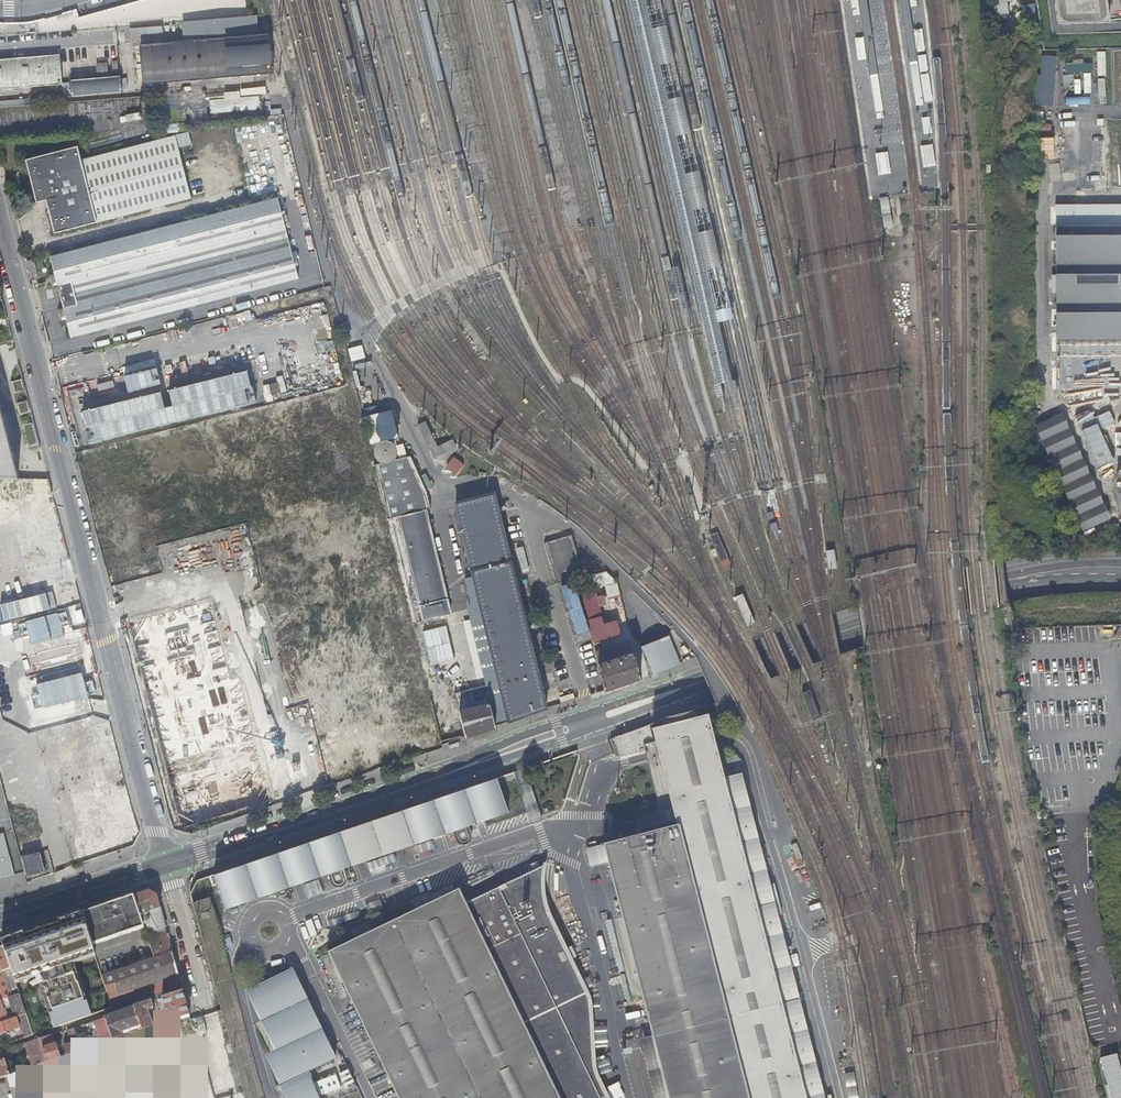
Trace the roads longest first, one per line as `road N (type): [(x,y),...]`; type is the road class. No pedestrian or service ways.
road 1 (residential): [(0,231),(165,863)]
road 2 (secondary): [(807,645),(589,714),(436,778)]
road 3 (secondary): [(436,778),(807,645)]
road 4 (secondary): [(1120,571),(1005,581),(807,645)]
road 5 (secondary): [(436,778),(165,863)]
road 6 (secondary): [(165,863),(0,919)]
road 7 (residential): [(206,1012),(165,863)]

